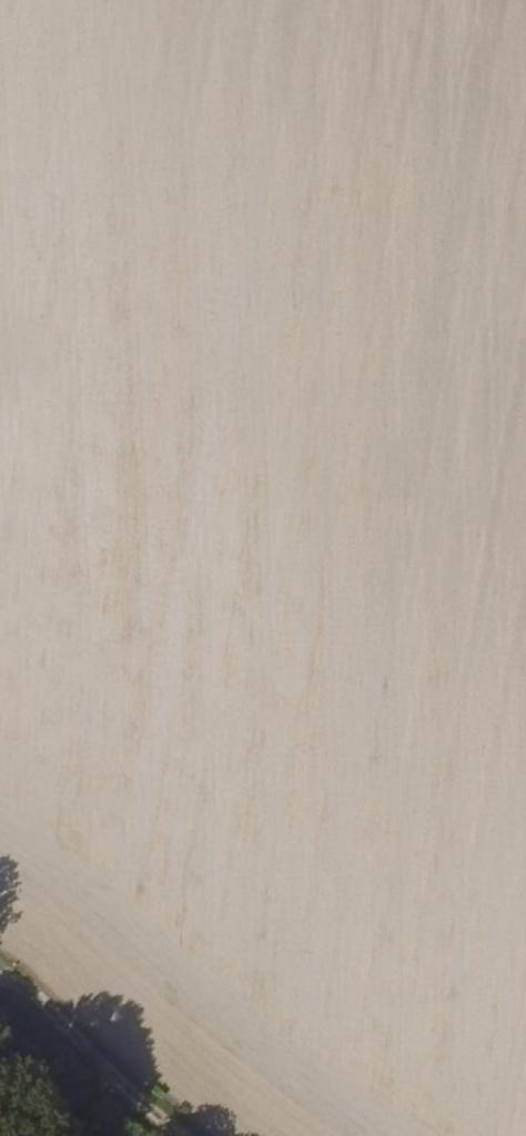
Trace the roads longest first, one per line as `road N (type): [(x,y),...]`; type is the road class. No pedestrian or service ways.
road 1 (track): [(0,976),(28,986),(187,1135)]

